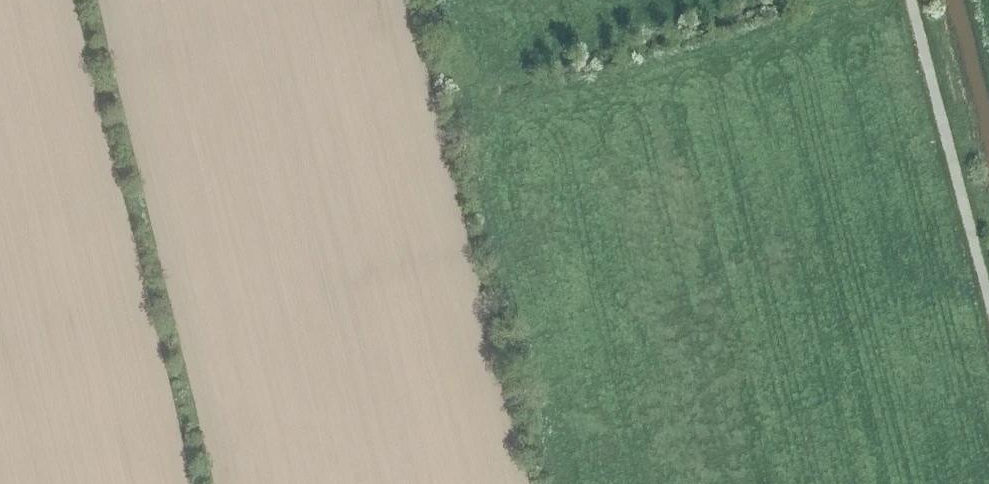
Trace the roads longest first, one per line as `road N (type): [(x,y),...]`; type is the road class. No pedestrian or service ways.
road 1 (unclassified): [(988,300),(912,0)]

